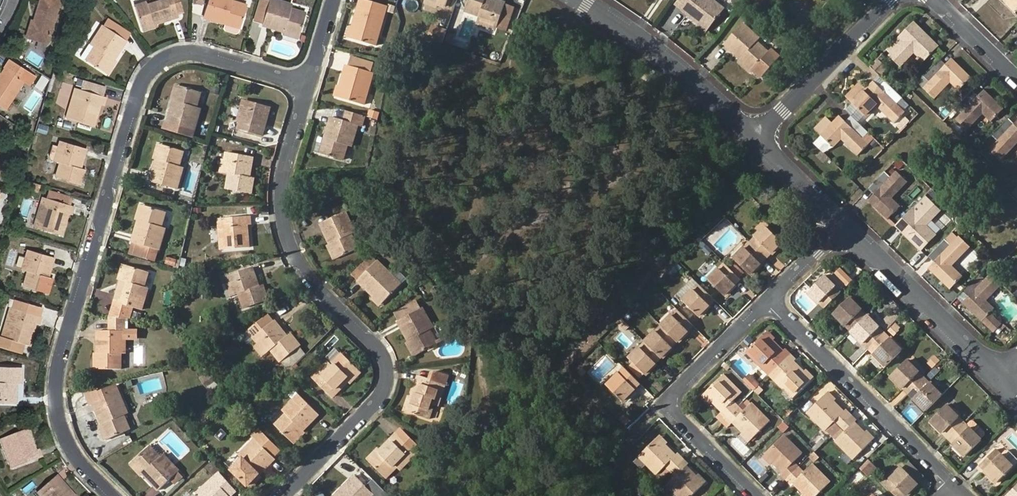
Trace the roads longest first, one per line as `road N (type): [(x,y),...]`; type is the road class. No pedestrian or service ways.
road 1 (residential): [(109,495),(66,443),(56,379),(141,82),(153,64),(188,52)]
road 2 (residential): [(304,85),(282,189),(284,228),(311,280),(377,349),(384,381),(378,400),(282,495)]
road 3 (residential): [(758,495),(674,403),(771,301)]
road 4 (residential): [(953,484),(771,301)]
road 5 (tertiary): [(751,139),(650,44),(584,0)]
road 6 (tertiary): [(1000,374),(844,227)]
road 7 (residential): [(751,139),(893,0)]
road 8 (tertiary): [(844,227),(751,139)]
road 9 (residential): [(188,52),(304,85)]

